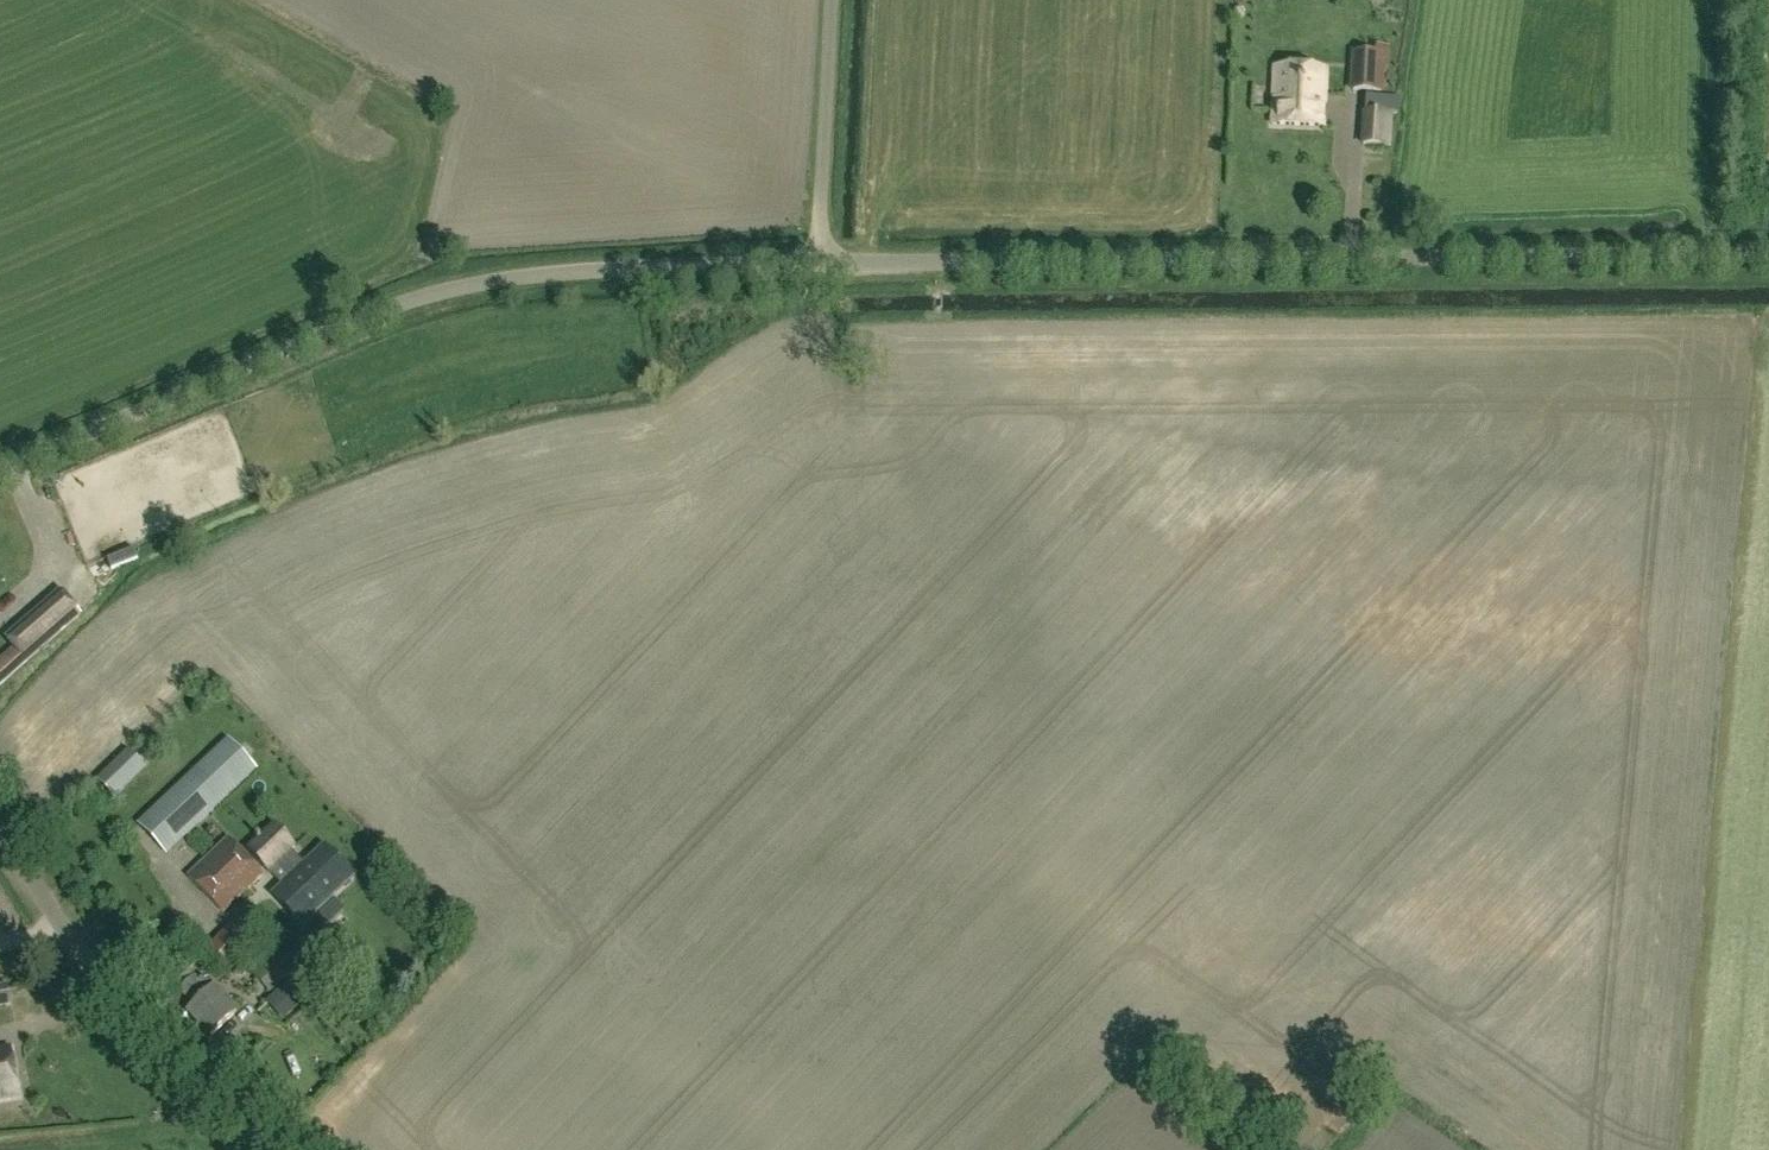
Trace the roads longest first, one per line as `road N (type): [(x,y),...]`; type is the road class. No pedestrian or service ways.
road 1 (unclassified): [(1768,258),(819,263)]
road 2 (unclassified): [(819,263),(567,271),(425,296),(0,471)]
road 3 (unclassified): [(284,1149),(84,952),(0,826)]
road 4 (unclassified): [(819,263),(833,0)]

